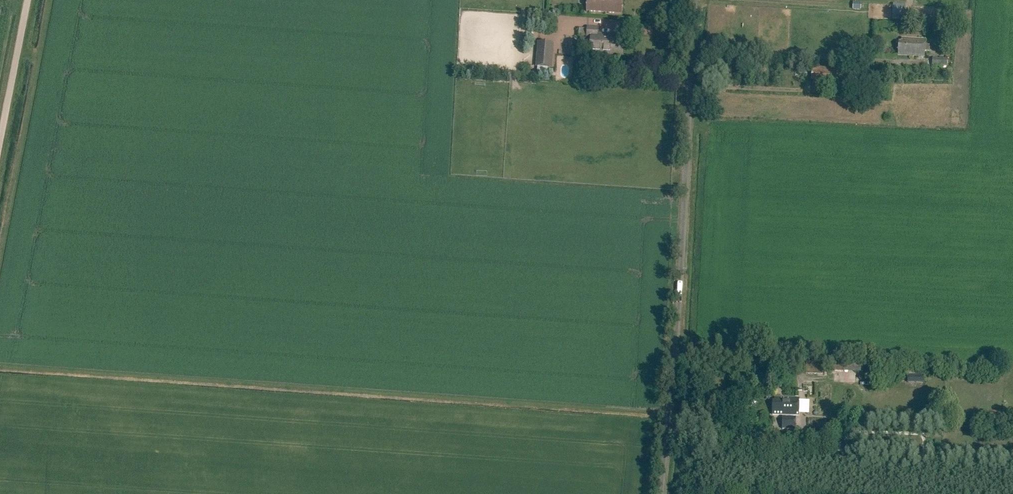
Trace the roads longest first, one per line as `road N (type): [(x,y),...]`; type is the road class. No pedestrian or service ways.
road 1 (unclassified): [(661,493),(694,0)]
road 2 (unclassified): [(0,141),(28,0)]

